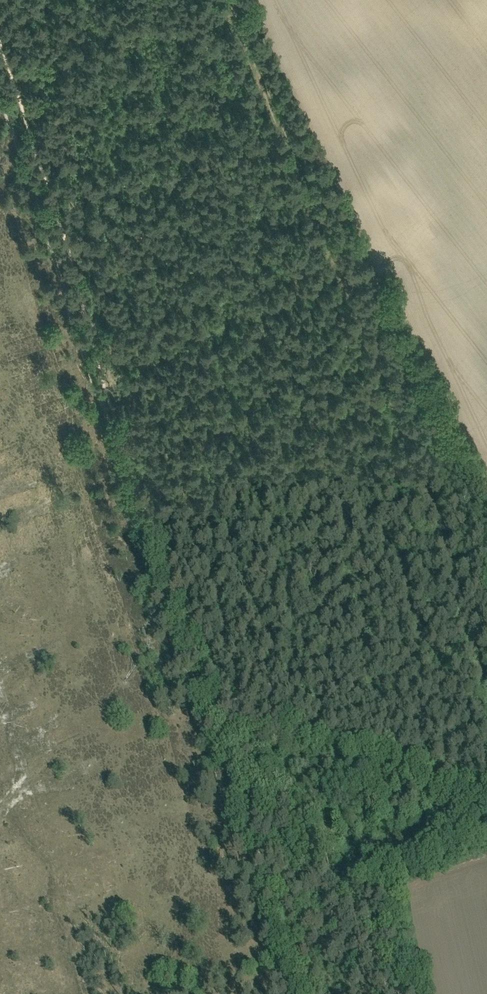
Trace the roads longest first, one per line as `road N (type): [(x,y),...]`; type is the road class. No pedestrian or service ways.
road 1 (track): [(290,993),(0,84)]
road 2 (track): [(190,687),(207,686),(486,788)]

